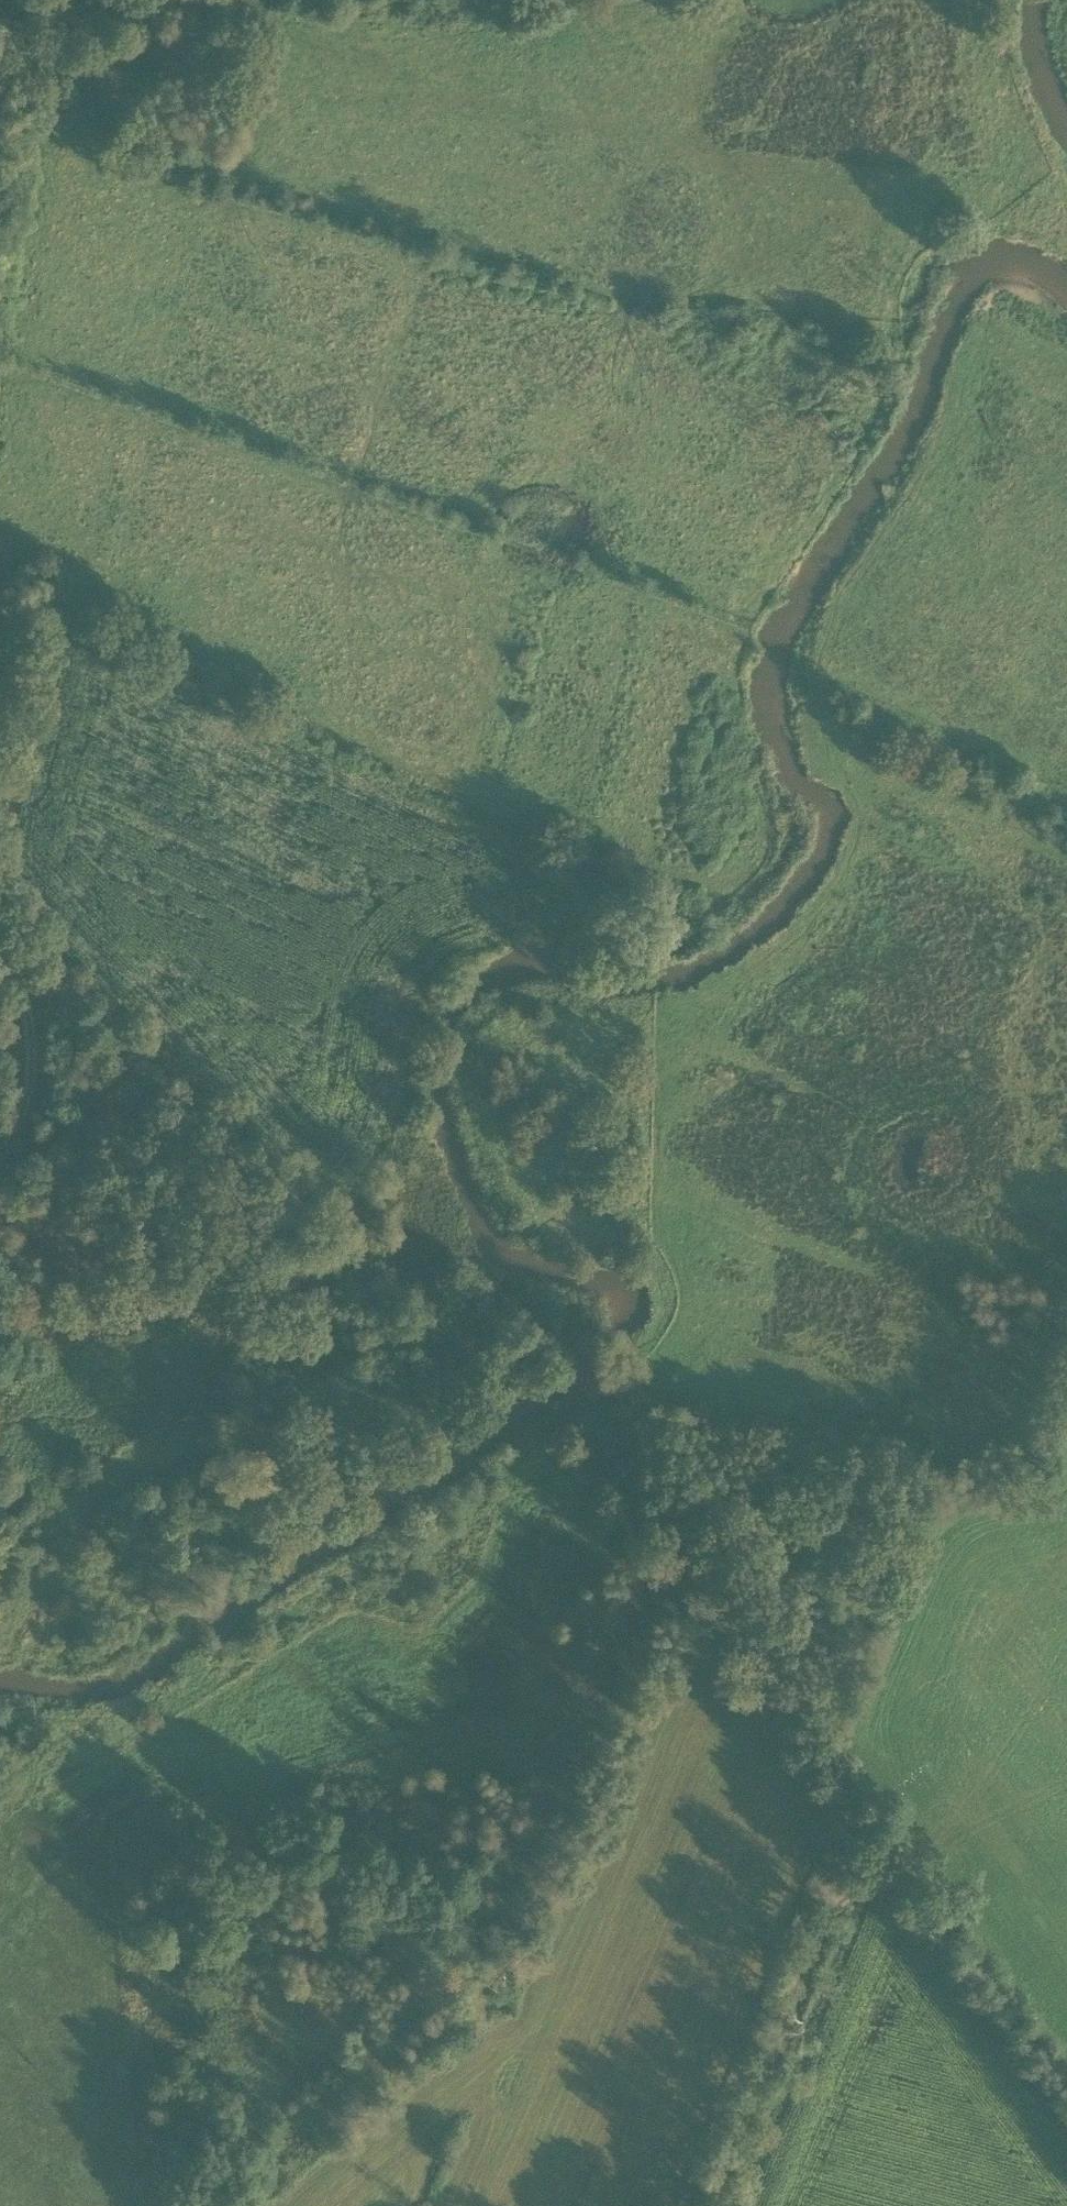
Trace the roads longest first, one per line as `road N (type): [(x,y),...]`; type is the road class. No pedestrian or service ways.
road 1 (track): [(910,1866),(842,1907),(815,1949),(706,2205)]
road 2 (track): [(0,1140),(26,1083),(28,1023),(0,947)]

